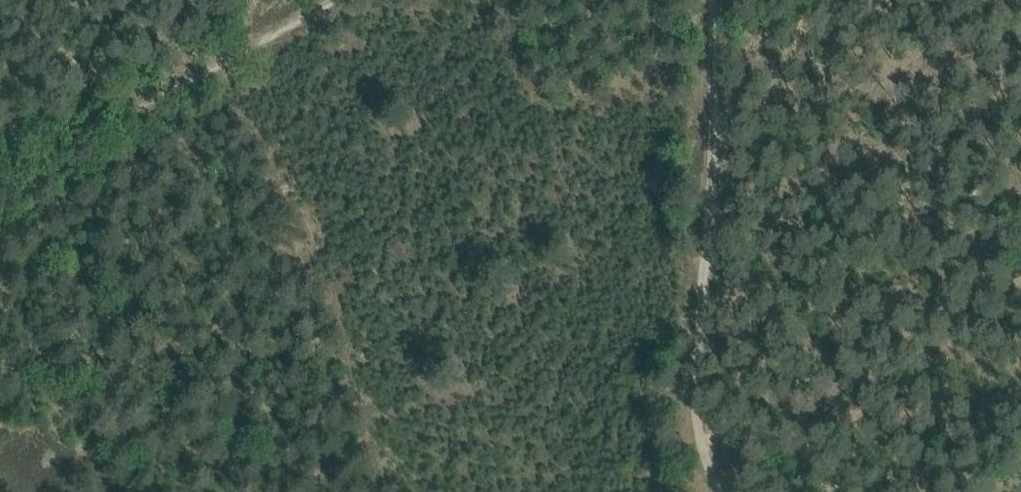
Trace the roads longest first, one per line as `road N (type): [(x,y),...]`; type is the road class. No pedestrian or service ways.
road 1 (track): [(724,491),(700,430),(722,0)]
road 2 (track): [(332,0),(0,181)]

